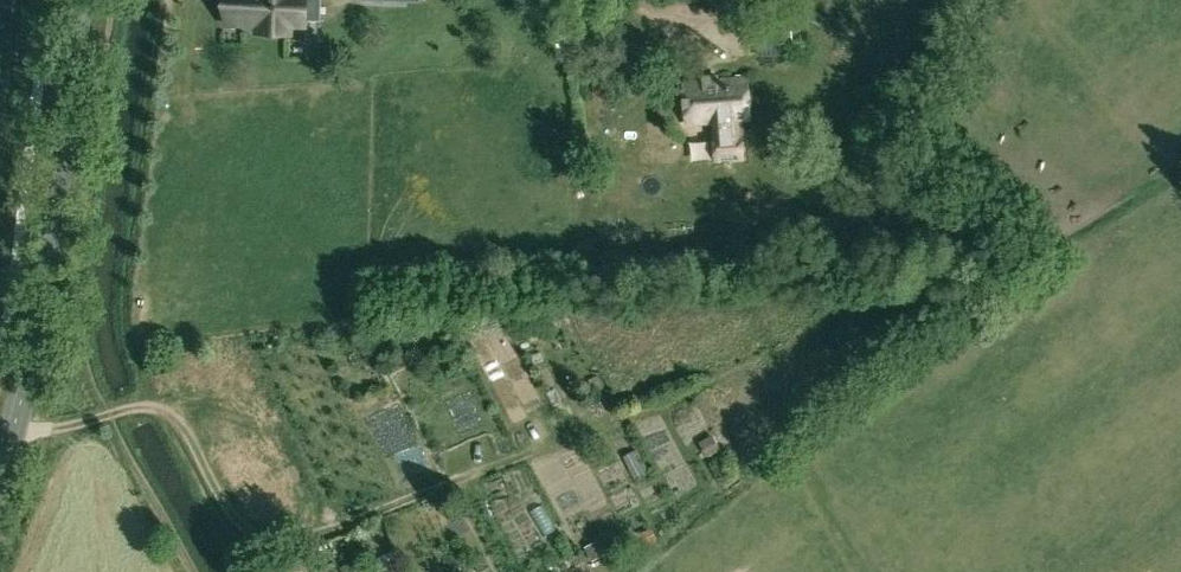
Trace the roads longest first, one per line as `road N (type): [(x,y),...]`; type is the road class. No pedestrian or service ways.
road 1 (track): [(14,427),(60,427),(167,406),(252,540),(282,547),(657,405)]
road 2 (tertiary): [(0,473),(44,285),(81,0)]

